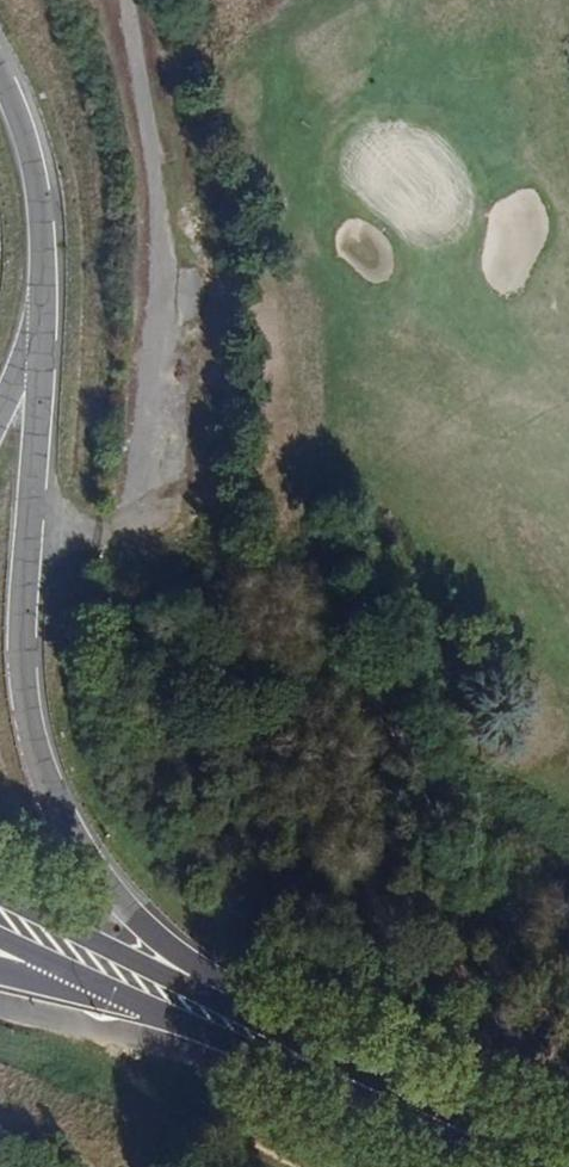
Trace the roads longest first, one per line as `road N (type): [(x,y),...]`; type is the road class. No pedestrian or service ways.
road 1 (primary): [(344,1057),(150,928),(96,875),(56,811),(31,729),(22,648),(43,327)]
road 2 (primary): [(344,1057),(0,894)]
road 3 (primary): [(208,1028),(503,1166)]
road 4 (primary): [(43,327),(40,204),(25,132),(0,78)]
road 5 (primary): [(565,1166),(344,1057)]
road 6 (primary): [(0,930),(208,1028)]
road 7 (primary): [(0,973),(208,1028)]

